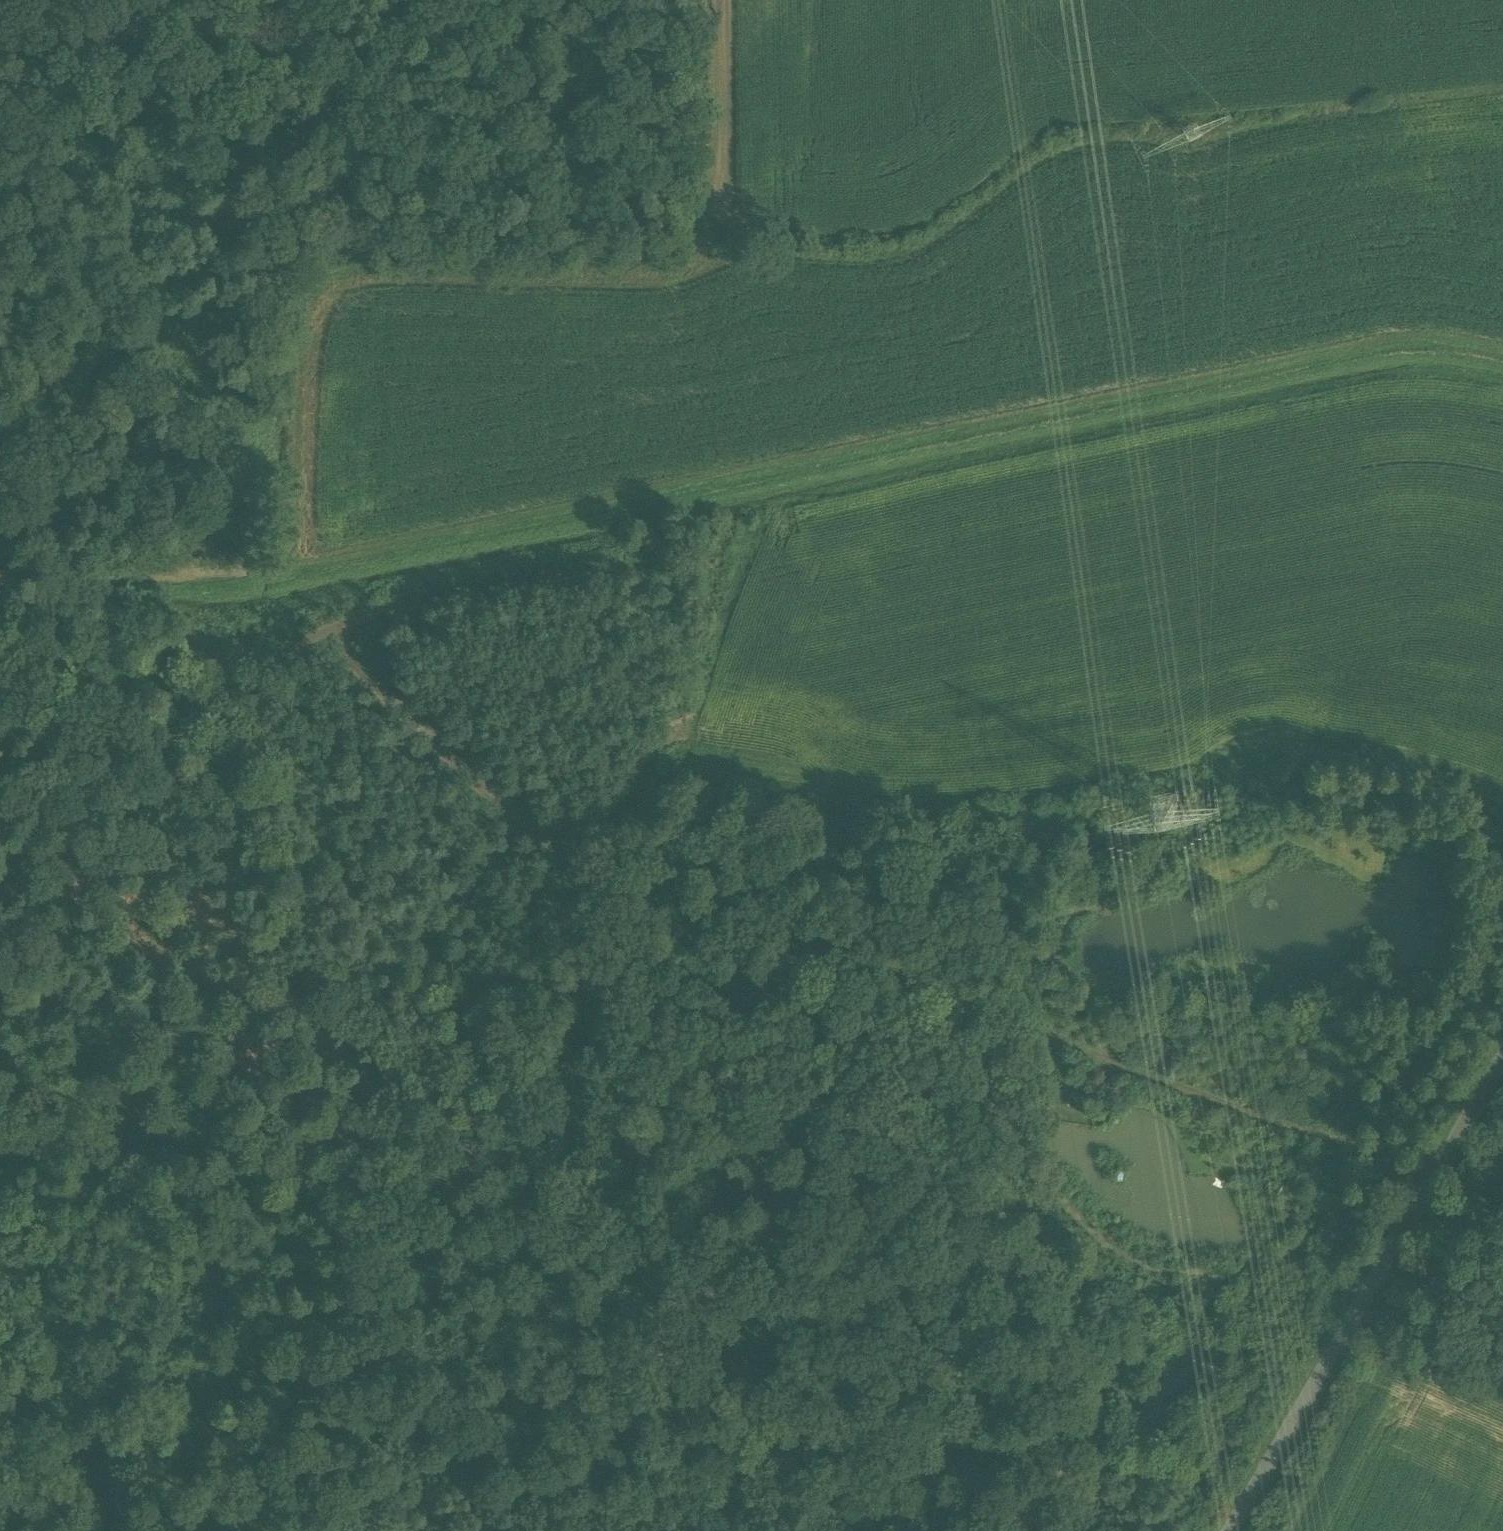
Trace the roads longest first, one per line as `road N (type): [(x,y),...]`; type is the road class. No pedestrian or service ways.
road 1 (track): [(0,643),(23,659),(177,662),(243,631),(335,614),(400,703),(598,879),(698,889),(1429,1185)]
road 2 (unclassified): [(1502,1057),(1234,1530)]
road 3 (track): [(0,573),(95,578),(288,562)]

